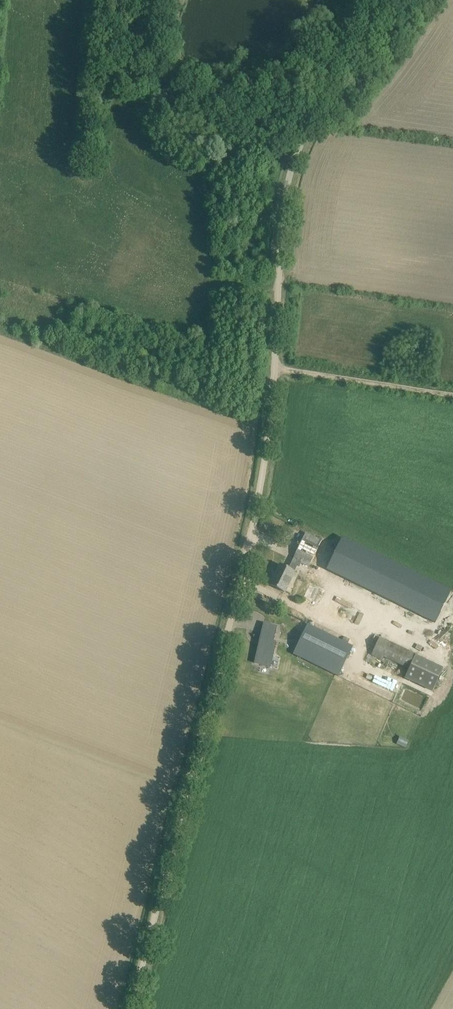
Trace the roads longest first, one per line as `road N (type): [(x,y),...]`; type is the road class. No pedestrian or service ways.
road 1 (unclassified): [(132,1008),(256,523),(298,165),(370,0)]
road 2 (track): [(452,668),(369,629),(362,643),(242,580)]
road 3 (track): [(277,368),(452,394)]

